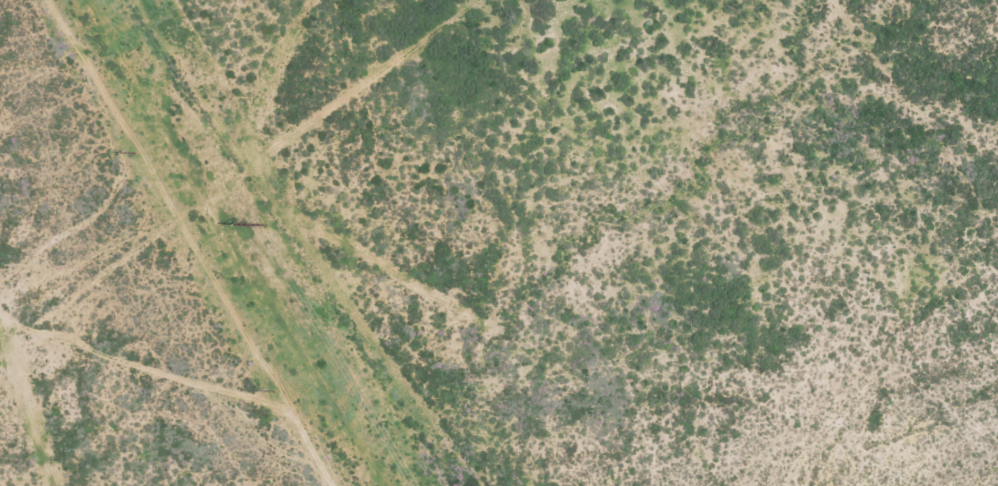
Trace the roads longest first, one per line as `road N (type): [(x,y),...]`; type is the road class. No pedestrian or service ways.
road 1 (residential): [(0,485),(230,224),(249,128),(147,0)]

